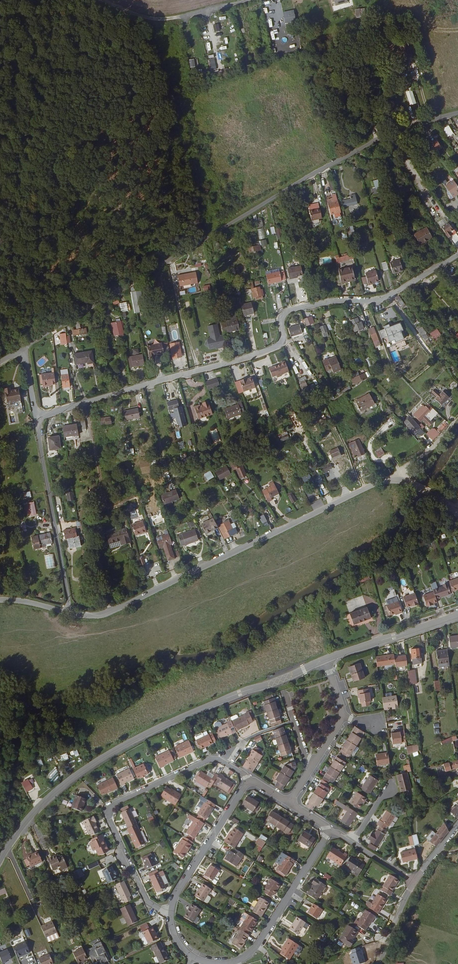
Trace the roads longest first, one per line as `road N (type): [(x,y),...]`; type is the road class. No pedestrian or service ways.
road 1 (residential): [(457,113),(326,167),(22,348)]
road 2 (residential): [(457,255),(381,300),(289,310),(281,343),(262,352),(37,418)]
road 3 (residential): [(457,516),(411,482),(381,482),(116,609),(70,613)]
road 4 (tertiary): [(325,659),(130,742),(49,797),(0,860)]
road 5 (residential): [(171,914),(147,901),(108,814),(115,804),(220,761)]
road 6 (residential): [(70,613),(37,418)]
road 7 (residential): [(232,962),(257,945),(331,830)]
road 8 (residential): [(250,781),(171,914)]
road 9 (track): [(243,0),(158,19),(105,0)]
road 10 (tertiary): [(457,615),(325,659)]

